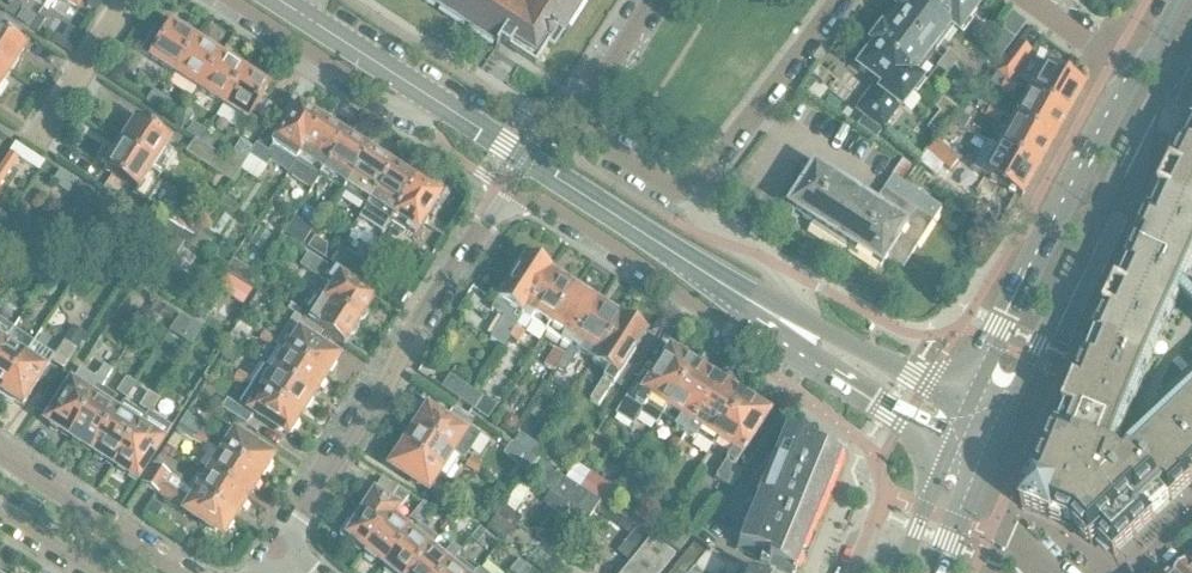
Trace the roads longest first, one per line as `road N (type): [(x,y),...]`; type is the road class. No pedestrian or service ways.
road 1 (secondary): [(996,427),(1191,35)]
road 2 (residential): [(276,559),(505,190)]
road 3 (secondary): [(1131,78),(968,413)]
road 4 (residential): [(505,190),(548,206),(733,336),(789,340)]
road 5 (secondary): [(753,305),(524,159)]
road 6 (residential): [(675,193),(603,149),(587,128),(587,102),(651,0)]
road 7 (residential): [(840,0),(699,177),(675,193)]
road 8 (residential): [(227,0),(408,115),(444,107)]
road 9 (residential): [(177,572),(0,461)]
road 10 (secondary): [(444,107),(277,0)]
road 11 (secondary): [(789,340),(949,456)]
road 12 (residential): [(813,322),(736,247),(709,237),(675,193)]
road 13 (secondary): [(968,413),(813,322)]
road 14 (residential): [(39,150),(132,0)]
road 15 (residential): [(1025,0),(1131,78)]

